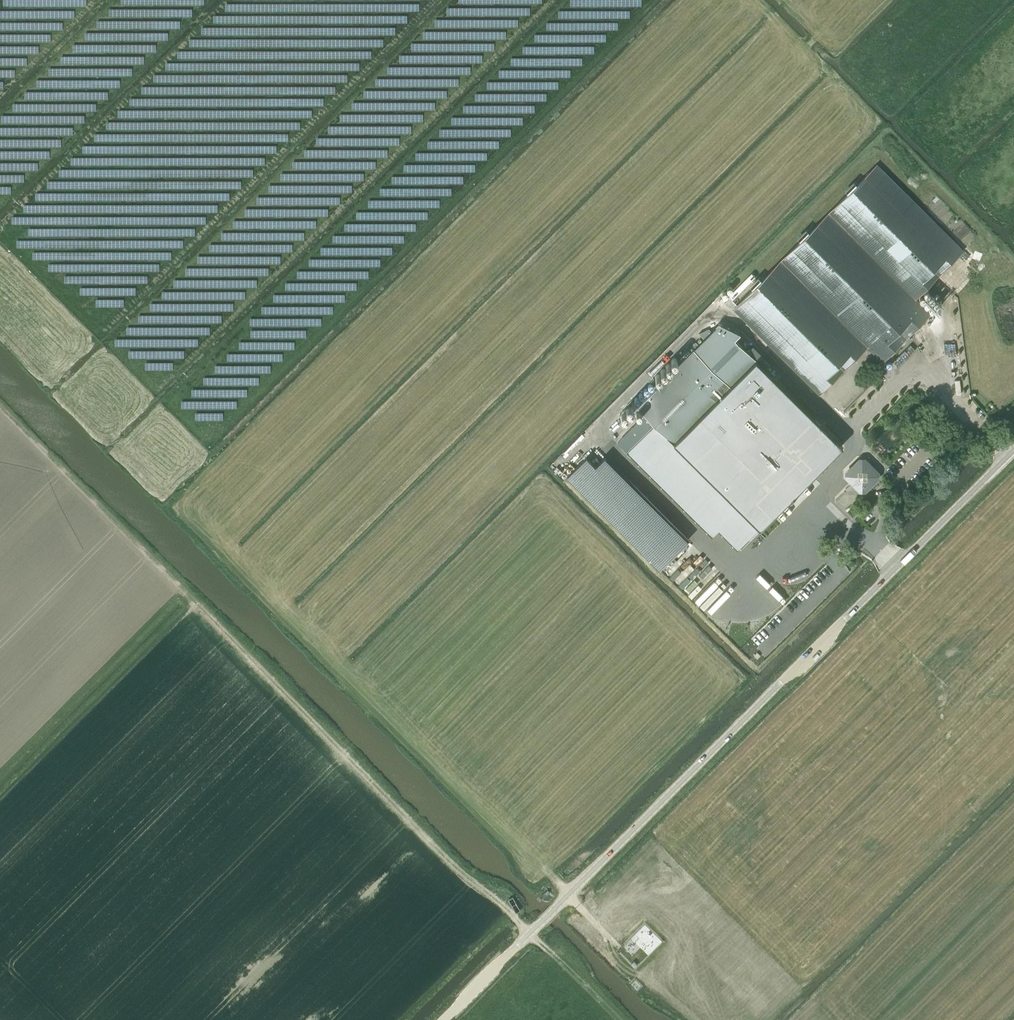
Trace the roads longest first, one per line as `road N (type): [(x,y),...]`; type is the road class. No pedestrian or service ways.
road 1 (unclassified): [(442,1019),(1013,448)]

